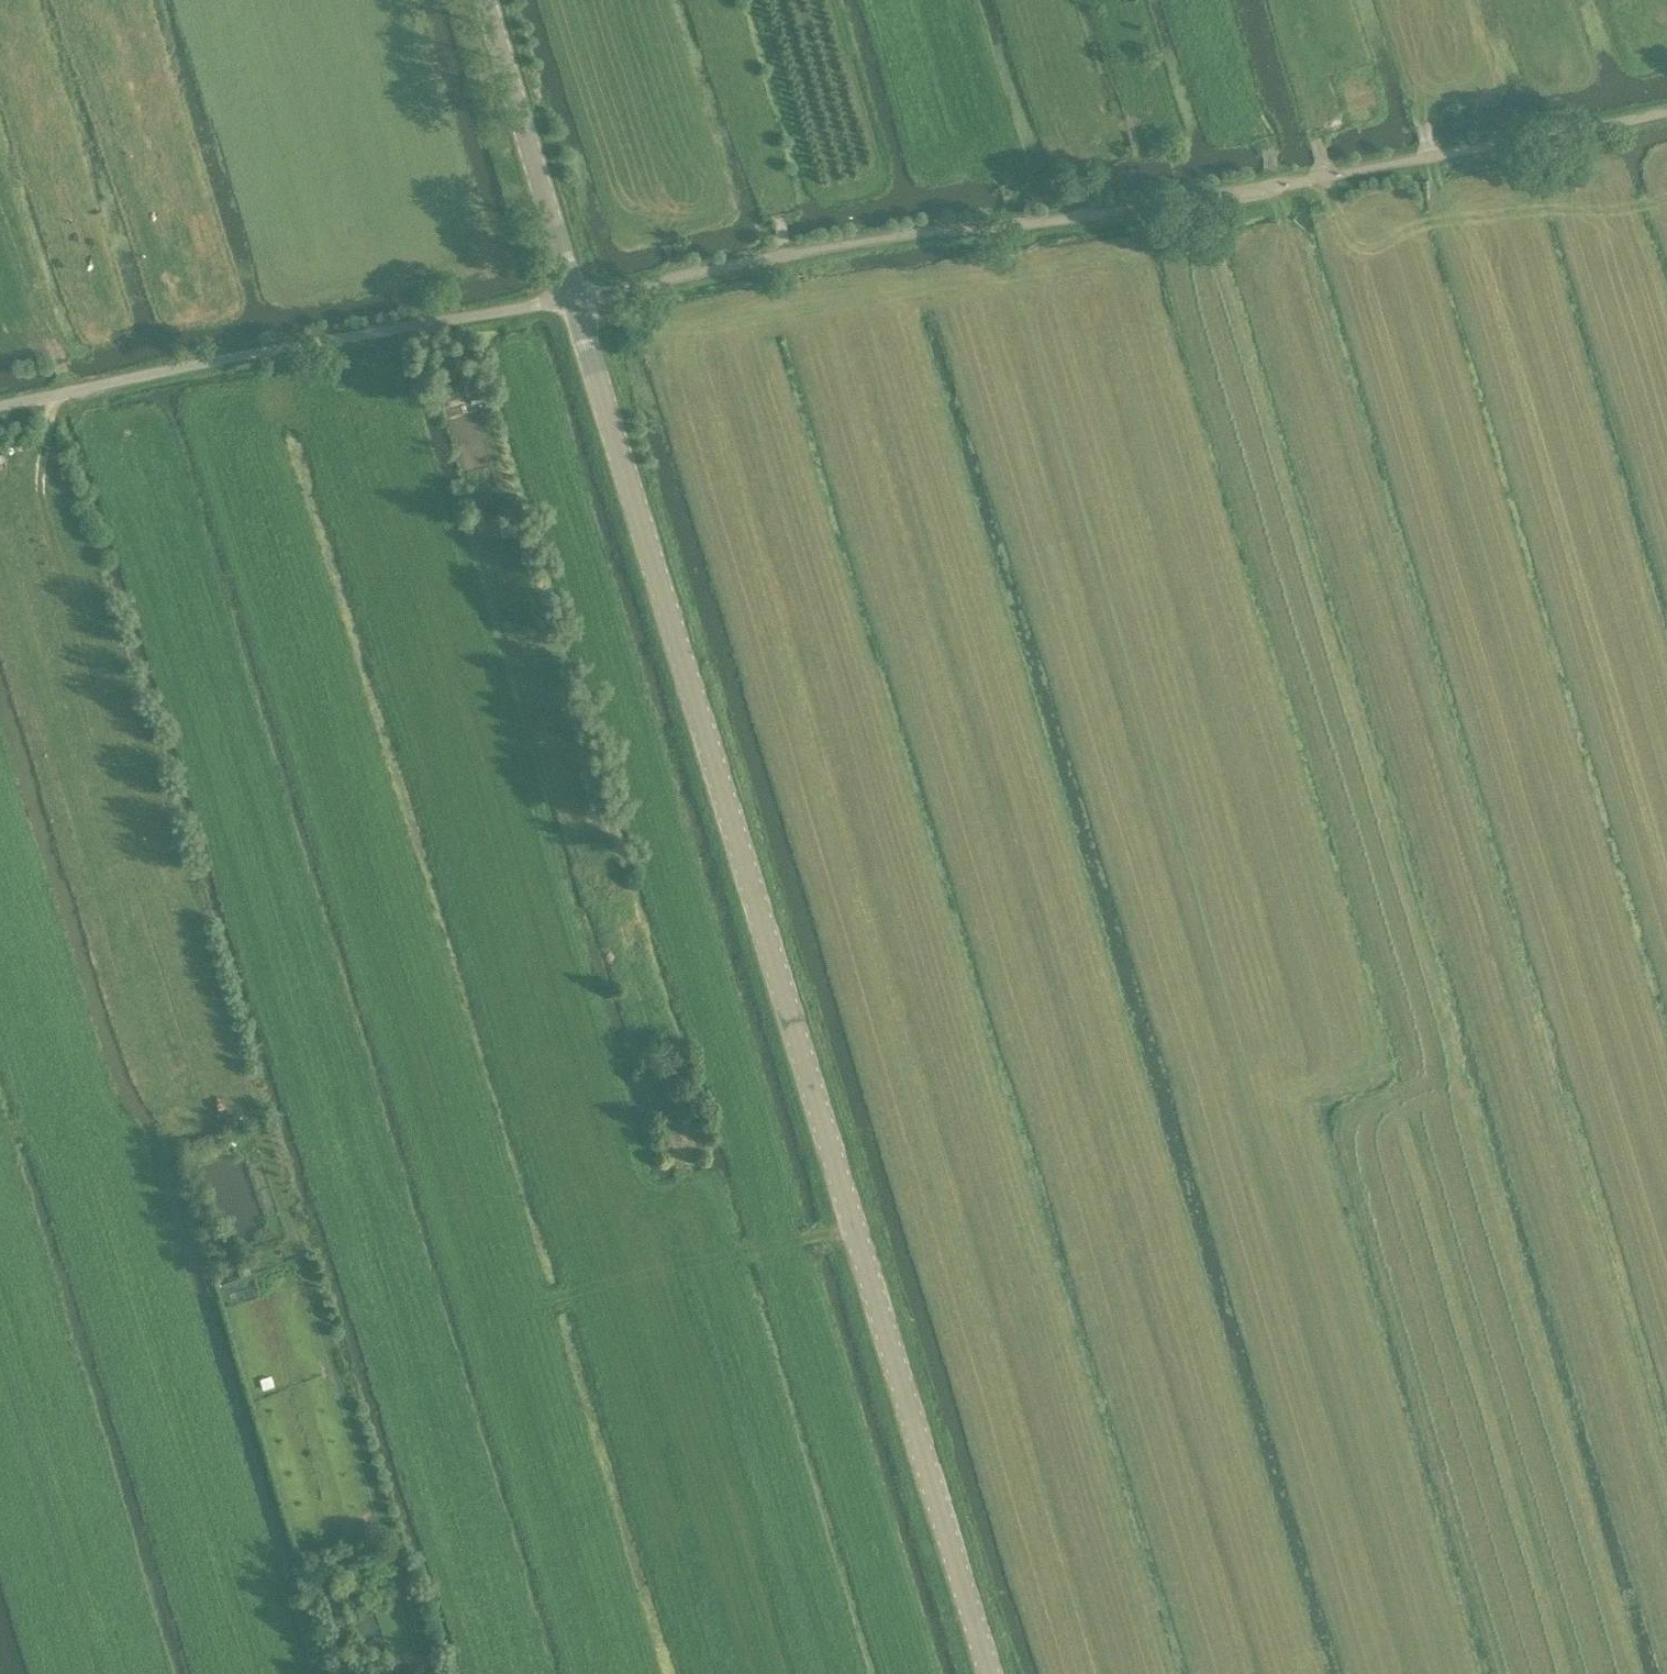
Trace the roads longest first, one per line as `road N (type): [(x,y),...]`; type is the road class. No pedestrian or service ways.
road 1 (unclassified): [(989,1673),(573,298),(491,0)]

